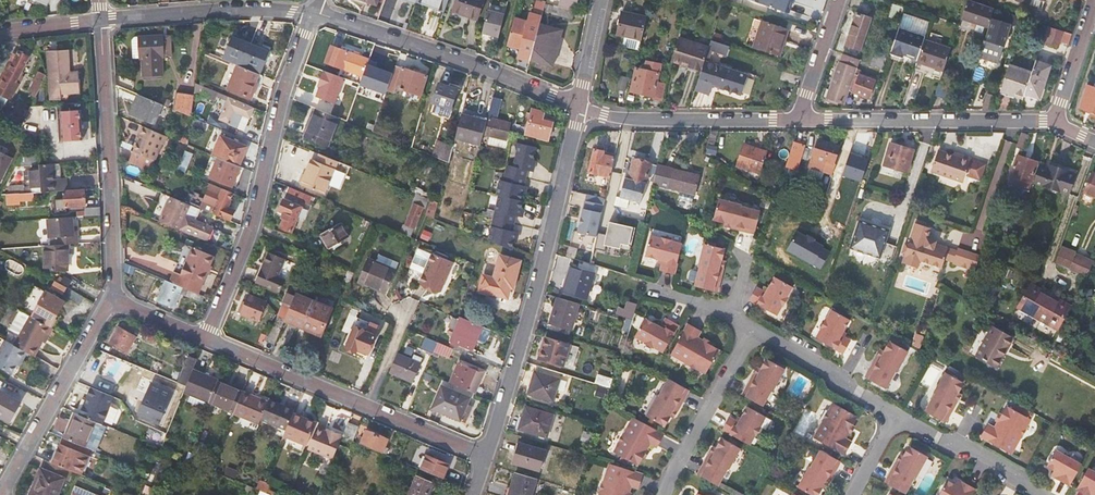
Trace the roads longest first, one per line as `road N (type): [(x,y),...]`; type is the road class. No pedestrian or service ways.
road 1 (residential): [(579,104),(484,457)]
road 2 (residential): [(204,341),(249,231),(312,13)]
road 3 (residential): [(204,341),(484,457)]
road 4 (residential): [(101,19),(110,303)]
road 5 (unclassified): [(579,104),(312,13)]
road 6 (unclassified): [(1057,122),(800,121)]
road 7 (residential): [(800,121),(634,118),(579,104)]
road 8 (residential): [(110,303),(0,494)]
road 9 (unclassified): [(312,13),(238,9),(101,19)]
road 10 (residential): [(751,328),(664,494)]
road 11 (residential): [(1038,494),(1006,469),(892,416)]
road 12 (residential): [(892,416),(751,328)]
road 13 (residential): [(840,0),(800,121)]
road 14 (residential): [(1057,122),(1094,6)]

